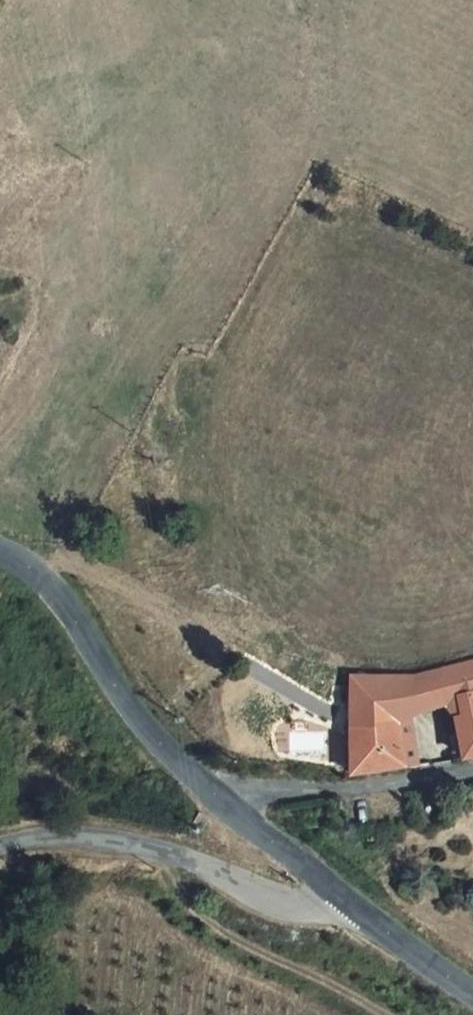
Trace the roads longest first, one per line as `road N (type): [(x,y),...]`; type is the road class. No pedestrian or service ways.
road 1 (unclassified): [(0,845),(64,834),(169,851),(272,898),(335,913),(354,907)]
road 2 (secondary): [(210,795),(130,710),(64,602),(0,553)]
road 3 (track): [(169,851),(180,896),(231,937),(384,1014)]
road 4 (unclassified): [(210,795),(398,780),(472,764)]
road 5 (secondary): [(354,907),(210,795)]
road 6 (secondary): [(472,990),(354,907)]

